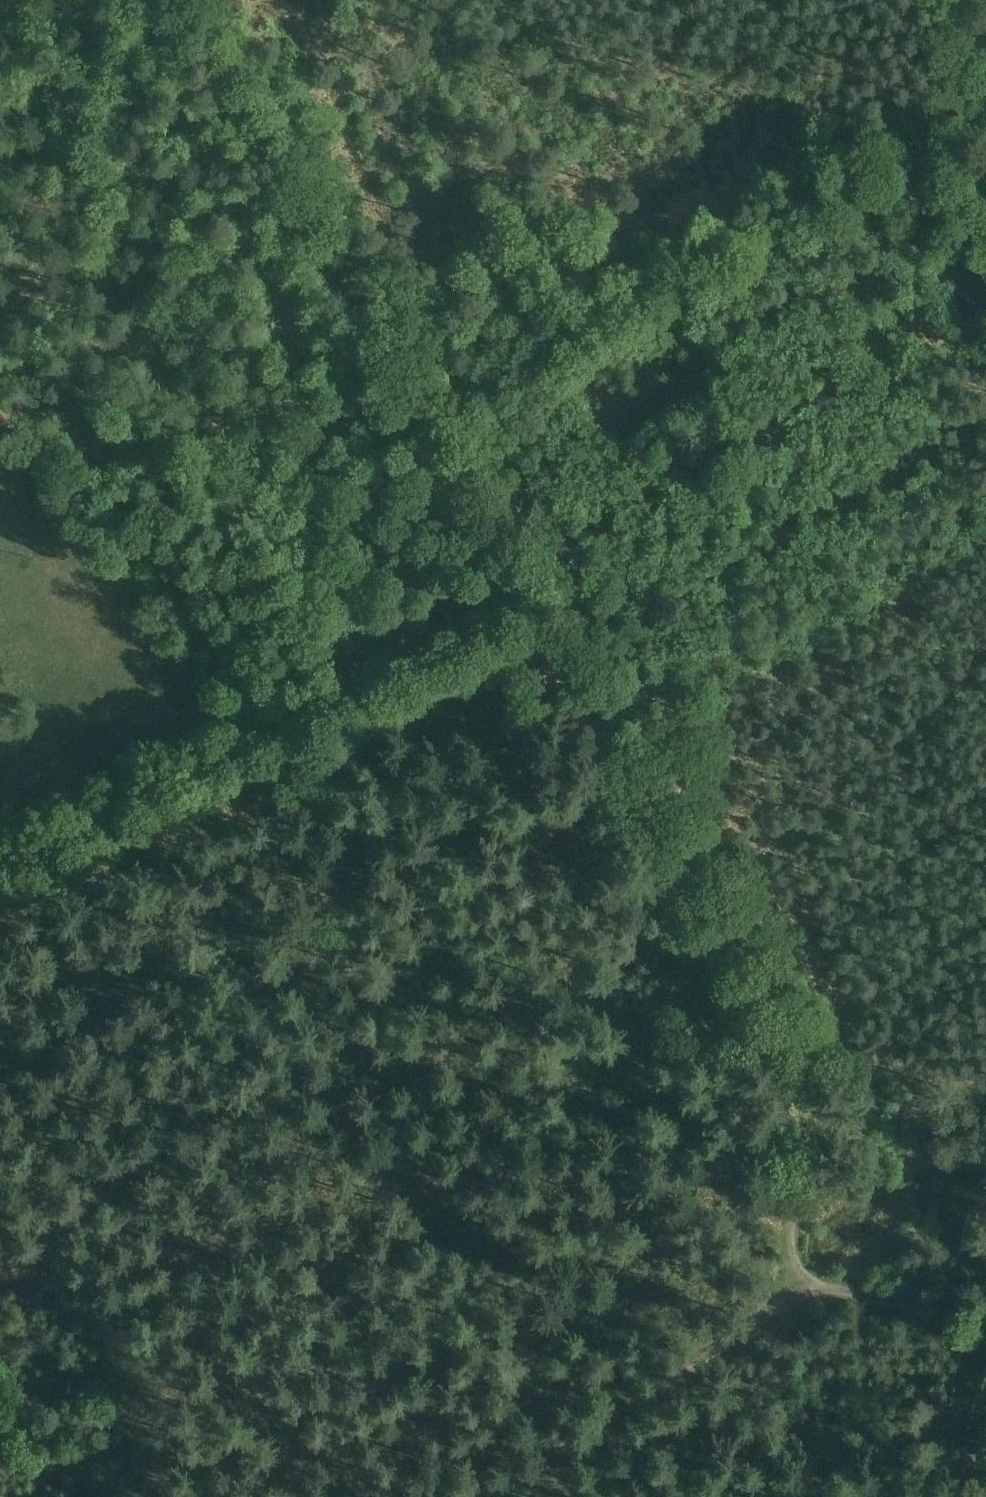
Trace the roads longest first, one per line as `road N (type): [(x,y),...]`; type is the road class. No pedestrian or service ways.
road 1 (track): [(544,623),(794,1050),(805,1100),(789,1268),(798,1292)]
road 2 (track): [(171,0),(544,623)]
road 3 (track): [(985,268),(950,235),(893,205),(838,195),(465,384),(418,417)]
road 4 (track): [(0,898),(544,623)]
road 5 (track): [(473,1496),(798,1292)]
road 6 (track): [(798,1292),(835,1289),(889,1300),(943,1325),(985,1372)]
road 7 (track): [(798,1067),(826,1049),(850,1049),(985,1087)]

